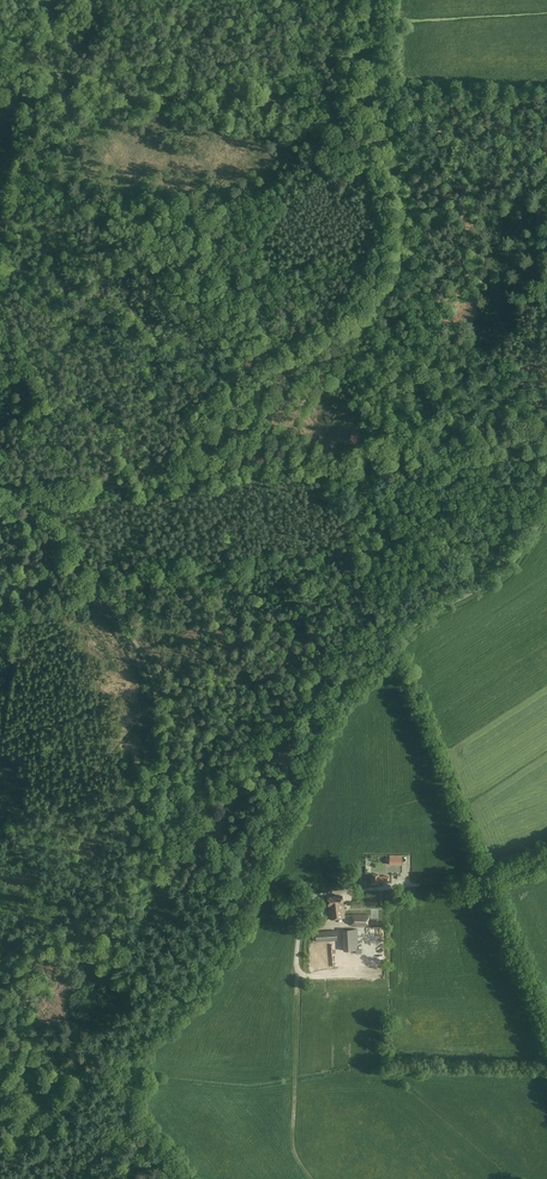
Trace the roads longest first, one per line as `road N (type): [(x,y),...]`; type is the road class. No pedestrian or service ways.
road 1 (unclassified): [(0,1155),(118,1062),(193,987),(248,895),(316,727),(349,679),(434,611),(498,578),(546,511)]
road 2 (track): [(546,856),(495,875),(299,897),(162,883),(144,864),(154,680),(34,498)]
road 3 (track): [(168,480),(212,406),(317,343),(348,316),(381,266),(384,196),(355,87),(354,0)]
road 4 (track): [(546,433),(168,480)]
road 5 (track): [(299,897),(292,1144),(313,1178)]
road 6 (track): [(0,963),(81,917),(120,880),(148,873)]
road 7 (track): [(546,133),(371,131)]
road 8 (track): [(0,502),(168,480)]

